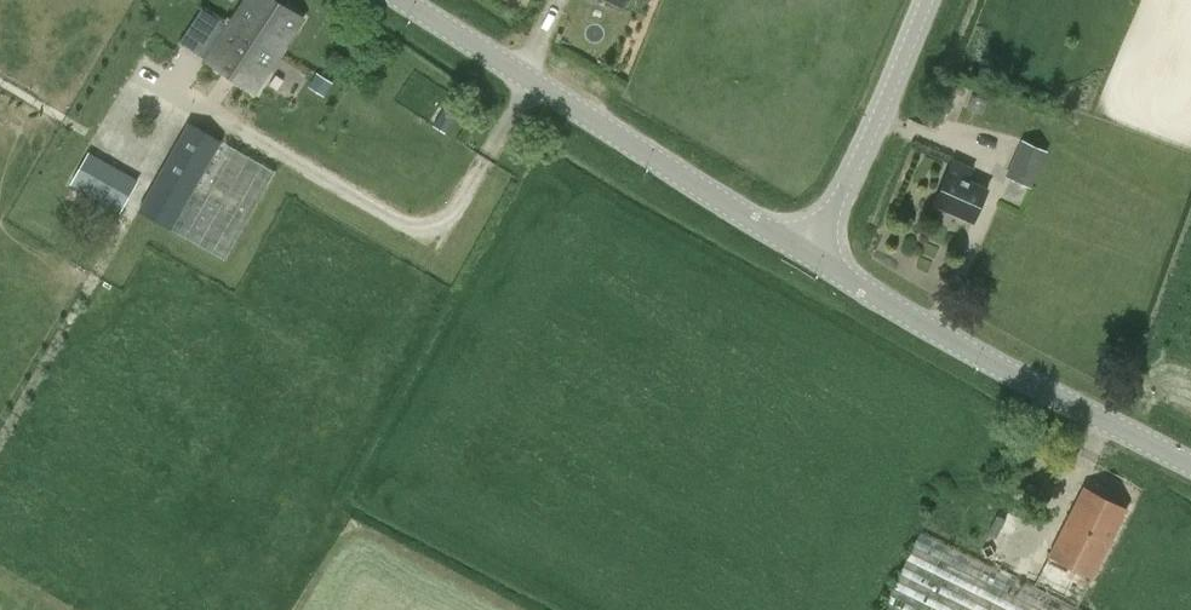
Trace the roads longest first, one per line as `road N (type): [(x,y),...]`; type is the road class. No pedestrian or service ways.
road 1 (tertiary): [(853,260),(591,120),(404,0)]
road 2 (tertiary): [(1190,469),(853,260)]
road 3 (unclassified): [(853,260),(961,0)]

